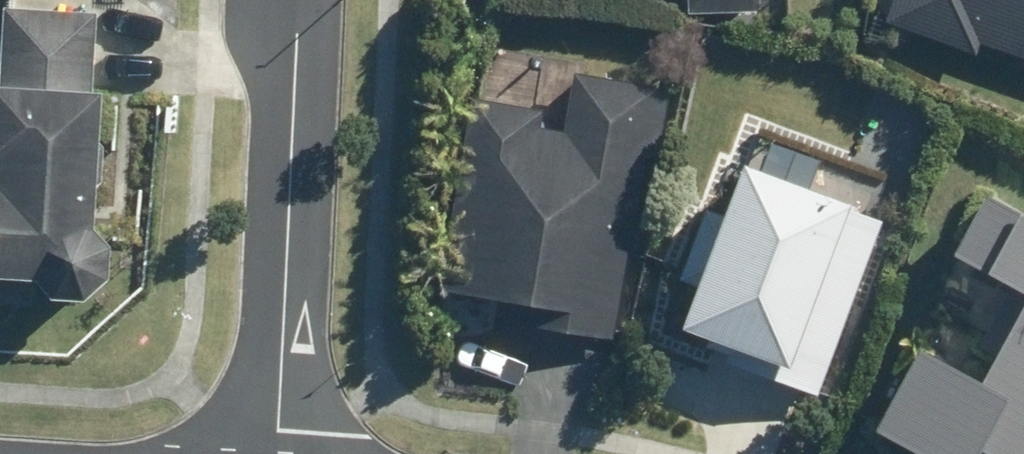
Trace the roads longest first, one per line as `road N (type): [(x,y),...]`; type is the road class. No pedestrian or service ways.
road 1 (residential): [(288,0),(266,453)]

